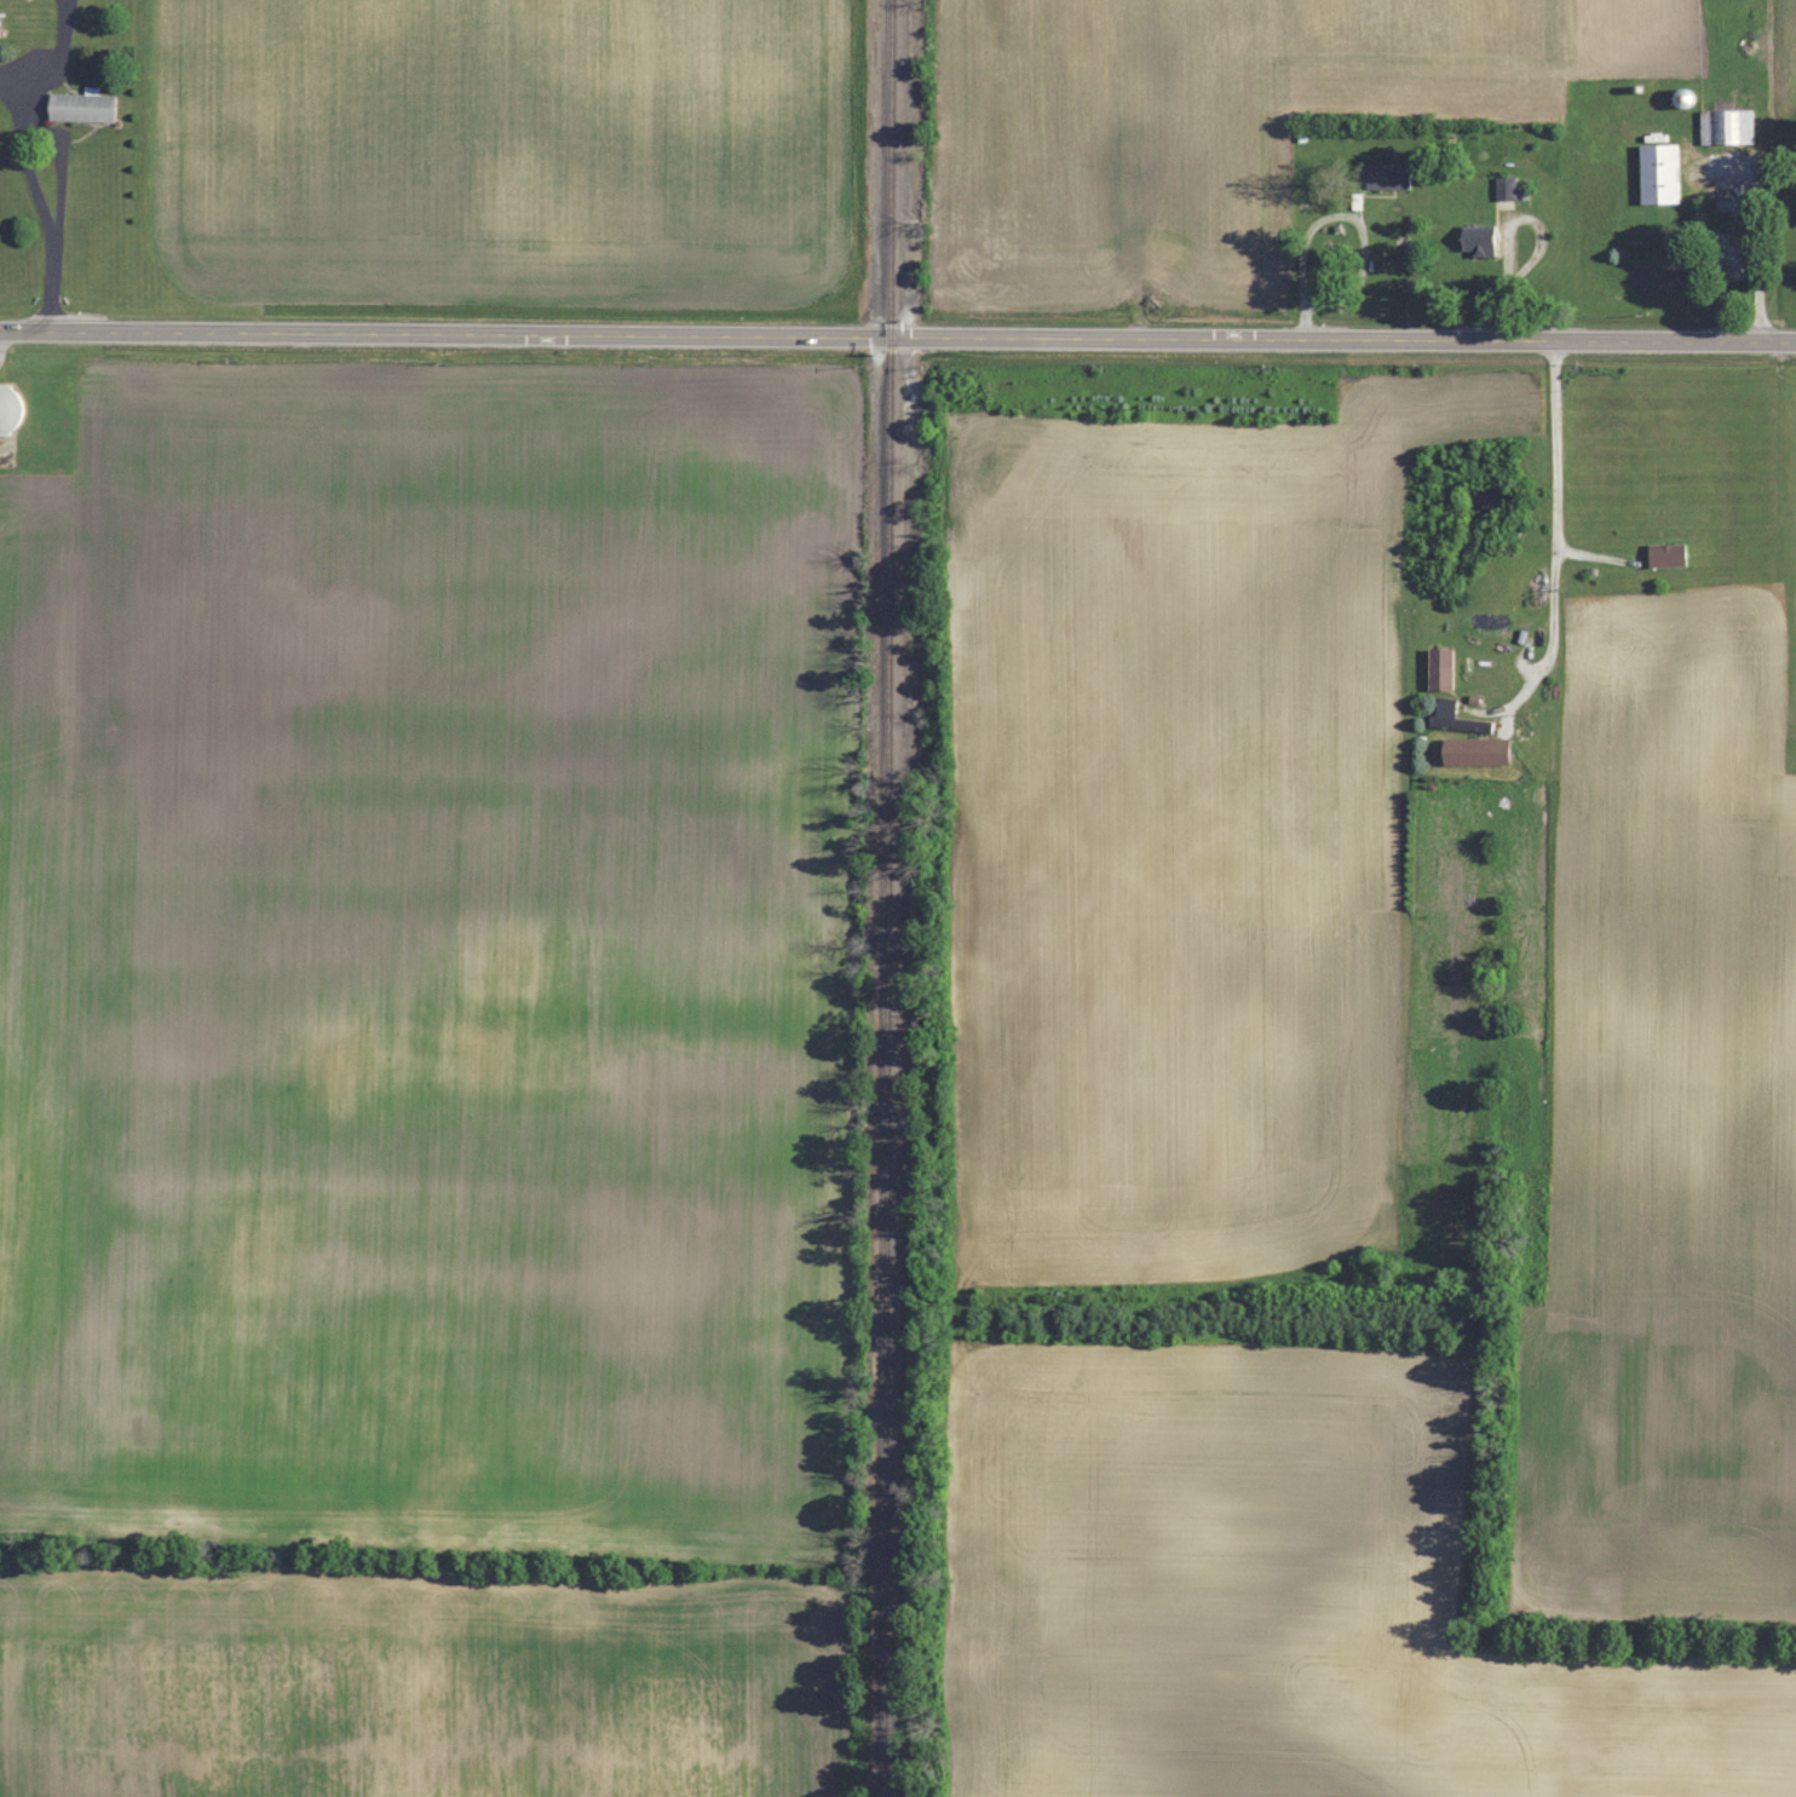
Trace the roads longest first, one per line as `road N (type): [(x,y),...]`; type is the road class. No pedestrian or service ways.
road 1 (secondary): [(1795,341),(0,331)]

